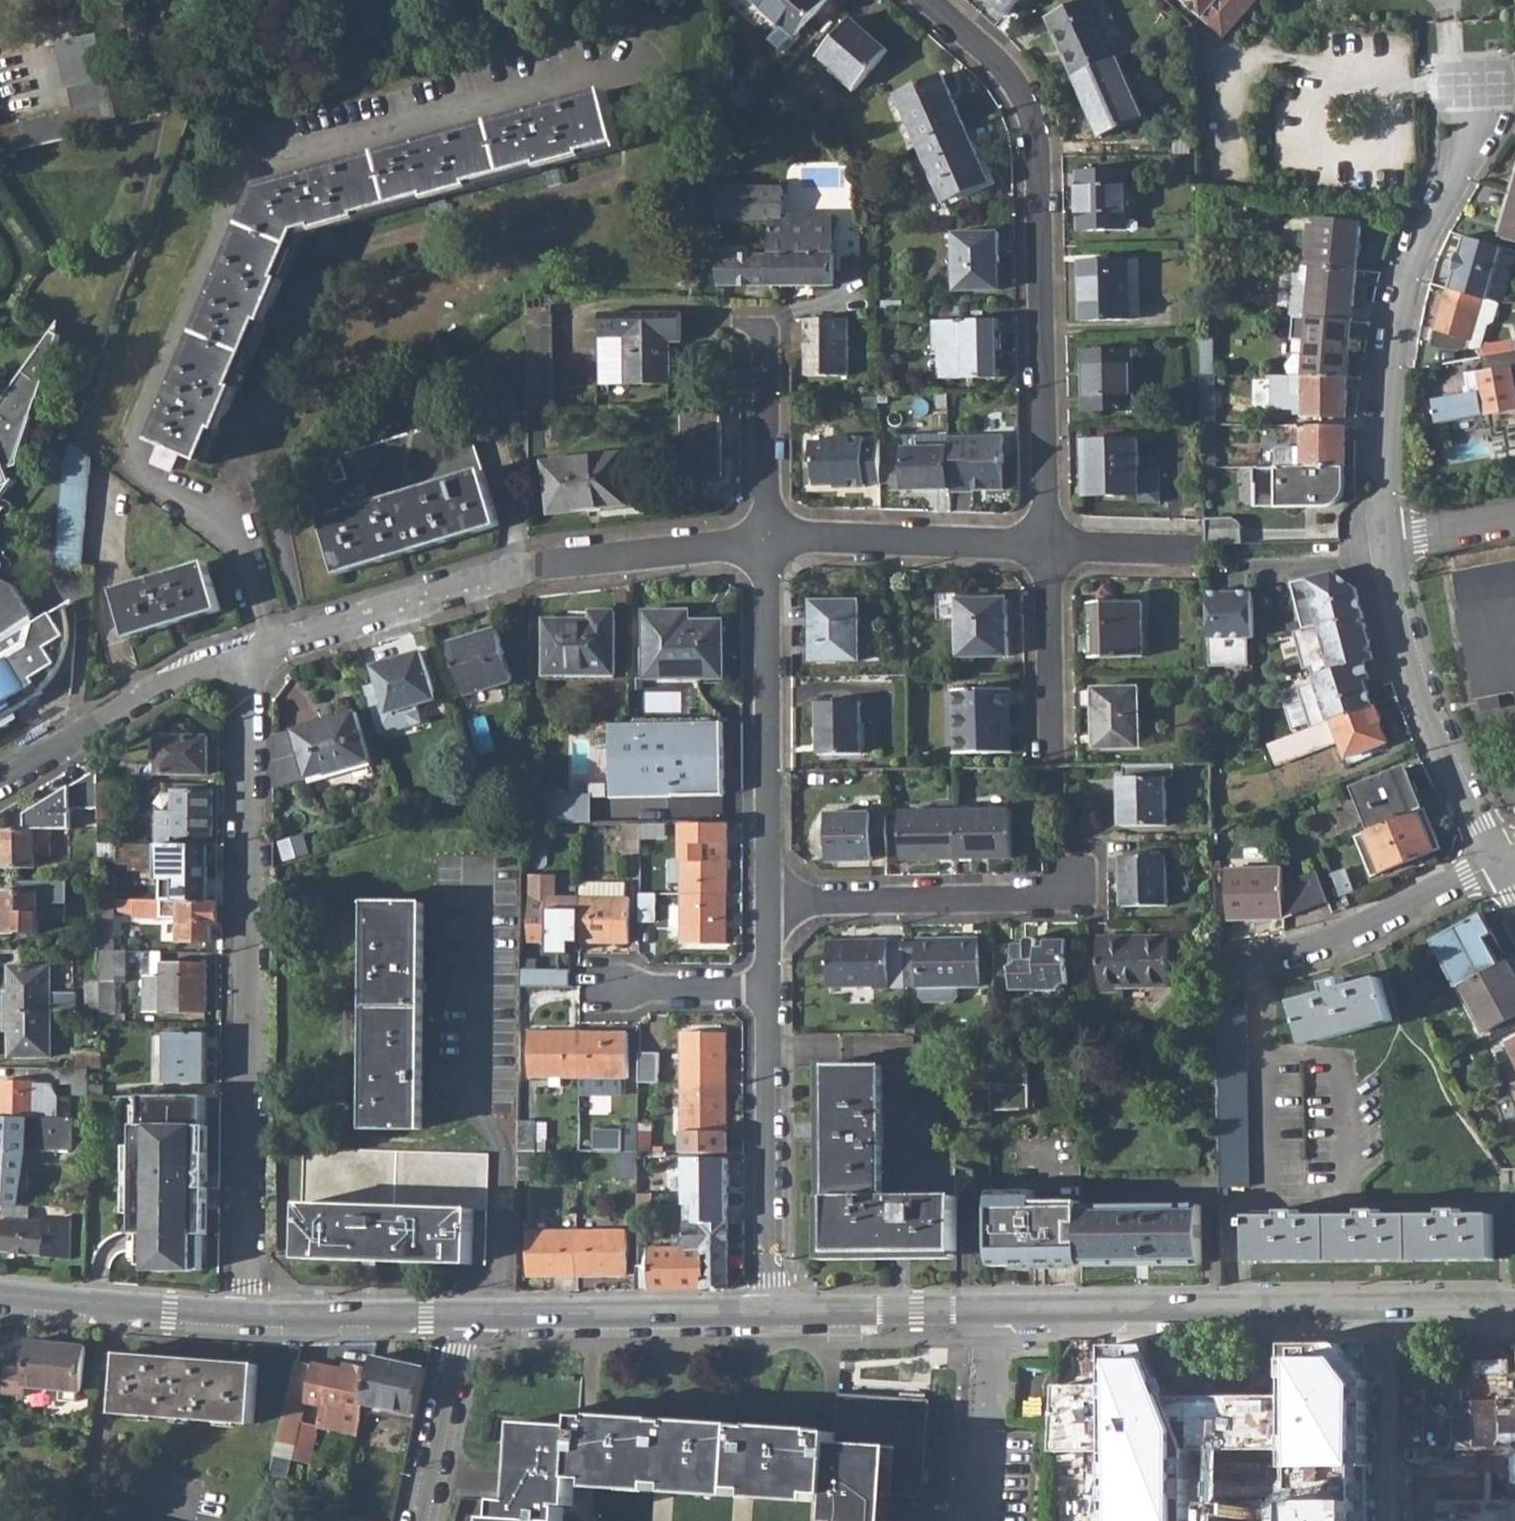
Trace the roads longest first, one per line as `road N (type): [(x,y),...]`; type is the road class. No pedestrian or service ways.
road 1 (residential): [(251,651),(244,1313)]
road 2 (residential): [(928,0),(1008,73),(1035,126),(1048,543)]
road 3 (residential): [(251,651),(533,564),(767,541)]
road 4 (residential): [(1388,539),(1384,421),(1397,320),(1459,154),(1455,23)]
road 5 (residential): [(992,1308),(1514,1305)]
road 6 (residential): [(766,901),(767,541)]
road 7 (residential): [(1499,860),(1430,709),(1388,539)]
road 8 (residential): [(768,1312),(766,989)]
road 9 (residential): [(766,901),(1045,895),(1073,878)]
road 10 (residential): [(462,1313),(768,1312)]
road 11 (residential): [(0,778),(168,680),(251,651)]
road 12 (residential): [(1238,962),(1320,942),(1499,860)]
road 13 (residential): [(767,541),(1048,543)]
road 14 (residential): [(0,1292),(244,1313)]
road 15 (residential): [(768,1312),(992,1308)]
road 16 (residential): [(244,1313),(462,1313)]
road 17 (residential): [(1048,543),(1053,757)]
road 18 (residential): [(767,541),(766,328)]
road 19 (residential): [(976,1520),(992,1308)]
road 20 (residential): [(420,1520),(462,1313)]
road 21 (residential): [(766,989),(585,987)]
road 22 (residential): [(1048,543),(1202,549)]
road 23 (residential): [(1388,539),(1514,519)]

